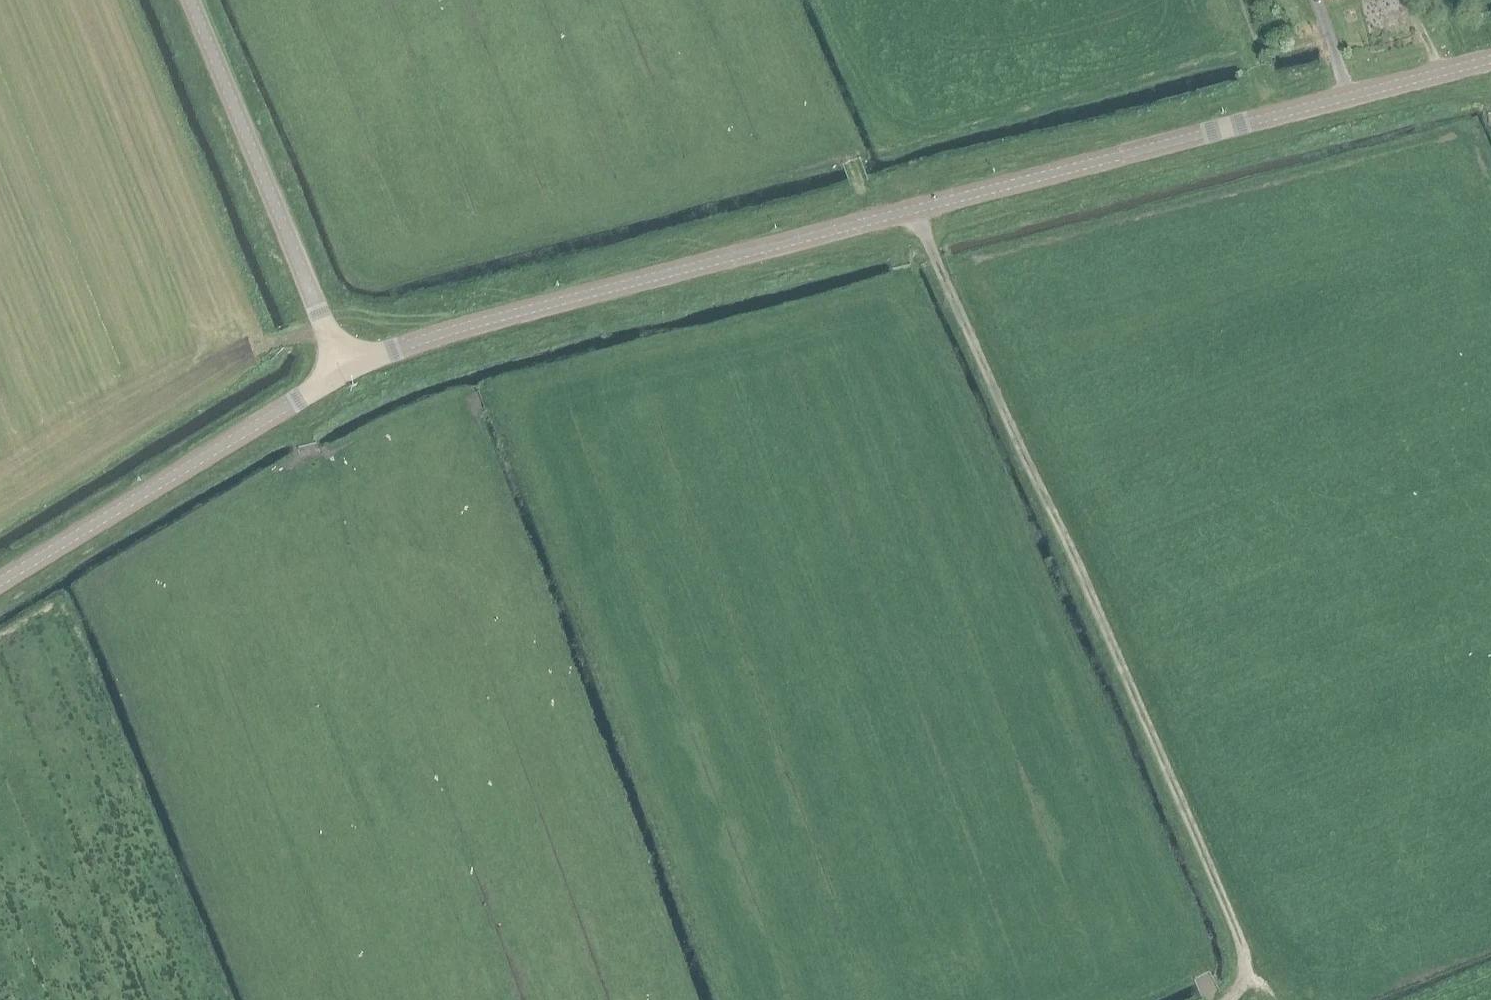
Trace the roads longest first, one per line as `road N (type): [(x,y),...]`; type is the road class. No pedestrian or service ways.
road 1 (tertiary): [(346,372),(500,318),(1490,59)]
road 2 (tertiary): [(0,581),(346,372)]
road 3 (tertiary): [(346,372),(190,0)]

